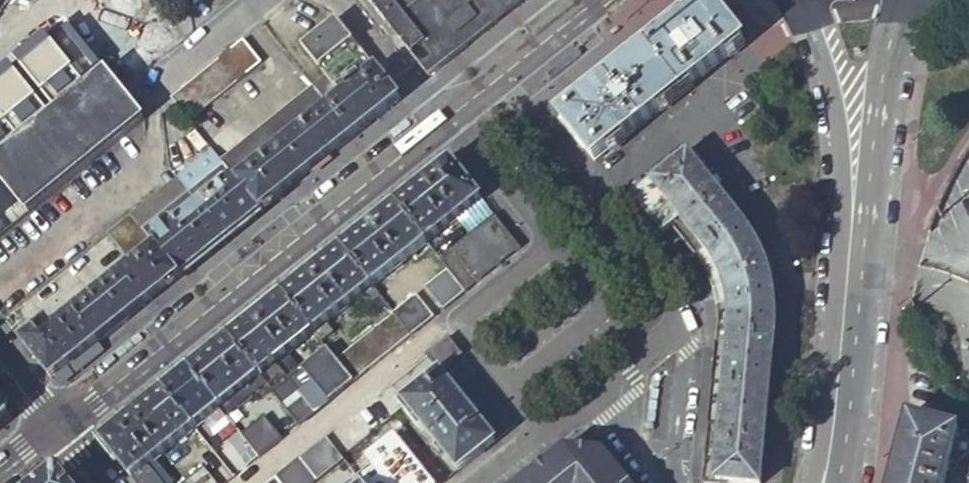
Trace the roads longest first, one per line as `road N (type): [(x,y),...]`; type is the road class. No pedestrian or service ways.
road 1 (tertiary): [(451,116),(59,425)]
road 2 (tertiary): [(852,178),(839,402),(826,482)]
road 3 (residential): [(556,237),(456,320),(503,382)]
road 4 (residential): [(685,325),(595,207),(556,237)]
road 5 (tertiary): [(852,178),(873,160),(898,0)]
road 6 (tertiary): [(596,0),(451,116)]
road 7 (tertiary): [(803,0),(852,178)]
road 8 (residential): [(451,116),(556,237)]
road 9 (residential): [(675,482),(685,325)]
road 10 (residential): [(503,382),(604,302)]

